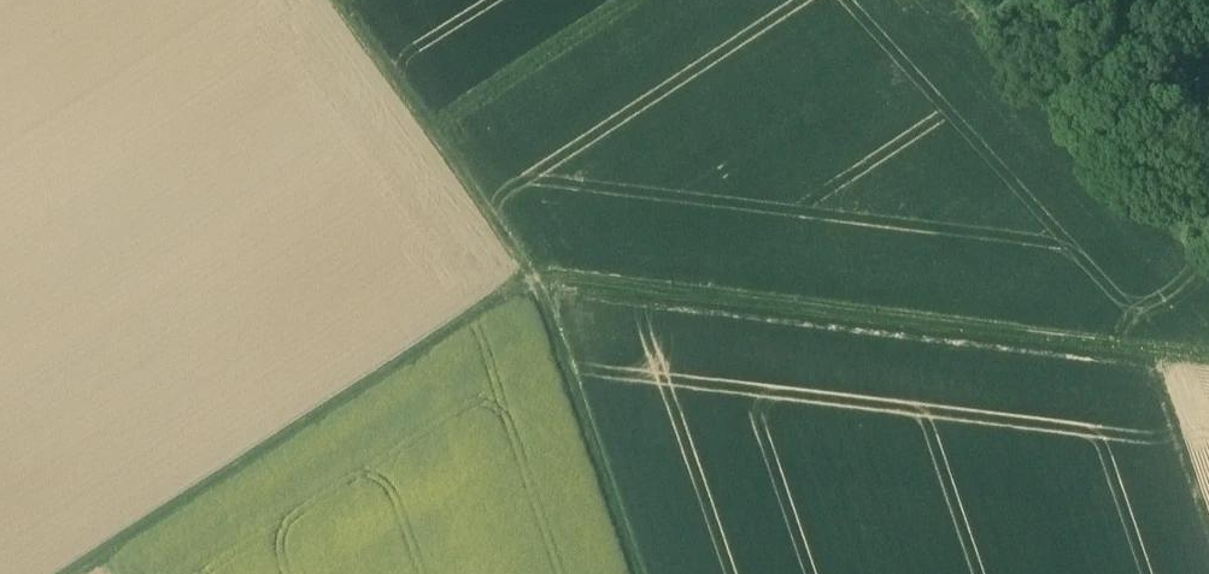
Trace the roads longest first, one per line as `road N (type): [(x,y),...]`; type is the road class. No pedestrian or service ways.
road 1 (track): [(551,289),(1208,366)]
road 2 (track): [(110,573),(551,289)]
road 3 (track): [(351,0),(551,289)]
road 4 (track): [(551,289),(648,573)]
road 5 (track): [(446,137),(658,0)]

